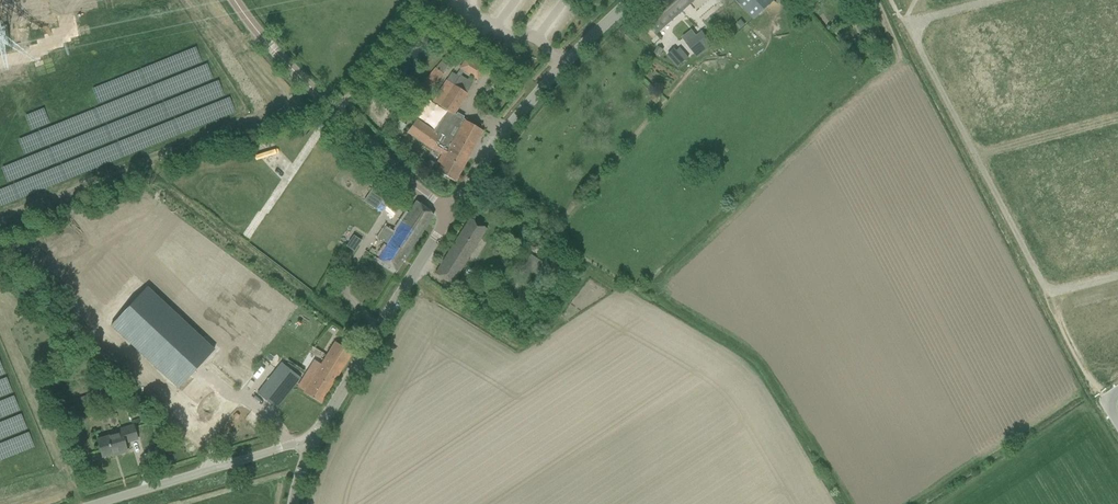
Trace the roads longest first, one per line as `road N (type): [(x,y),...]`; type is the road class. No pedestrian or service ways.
road 1 (unclassified): [(449,211),(396,171),(233,0)]
road 2 (unclassified): [(449,211),(540,93),(634,0)]
road 3 (unclassified): [(309,449),(449,211)]
road 4 (residential): [(987,0),(906,21),(977,156)]
road 5 (unclassified): [(96,503),(288,446),(309,449)]
road 6 (residential): [(977,156),(1049,294)]
road 7 (residential): [(977,156),(1117,118)]

